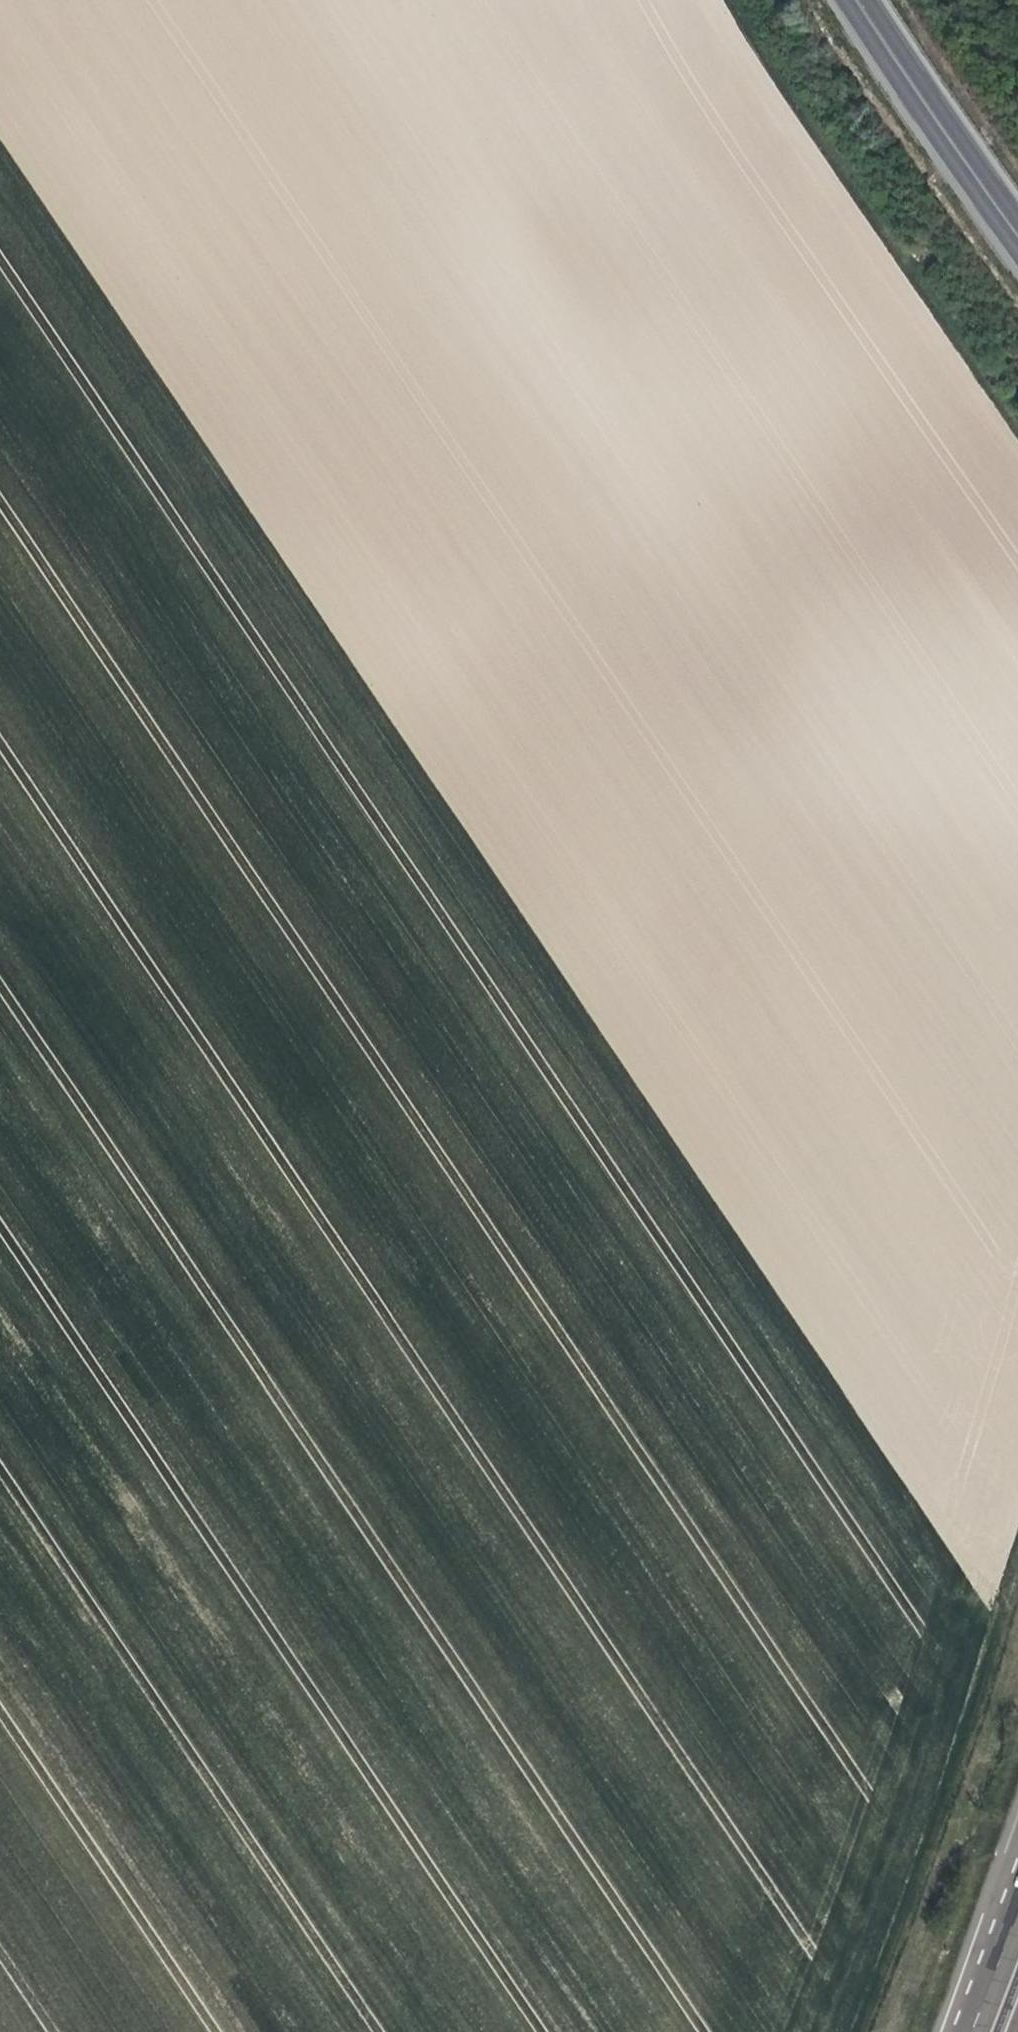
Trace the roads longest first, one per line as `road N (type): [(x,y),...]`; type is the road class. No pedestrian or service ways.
road 1 (primary): [(1017,245),(855,0)]
road 2 (motorway): [(1017,1841),(955,2031)]

